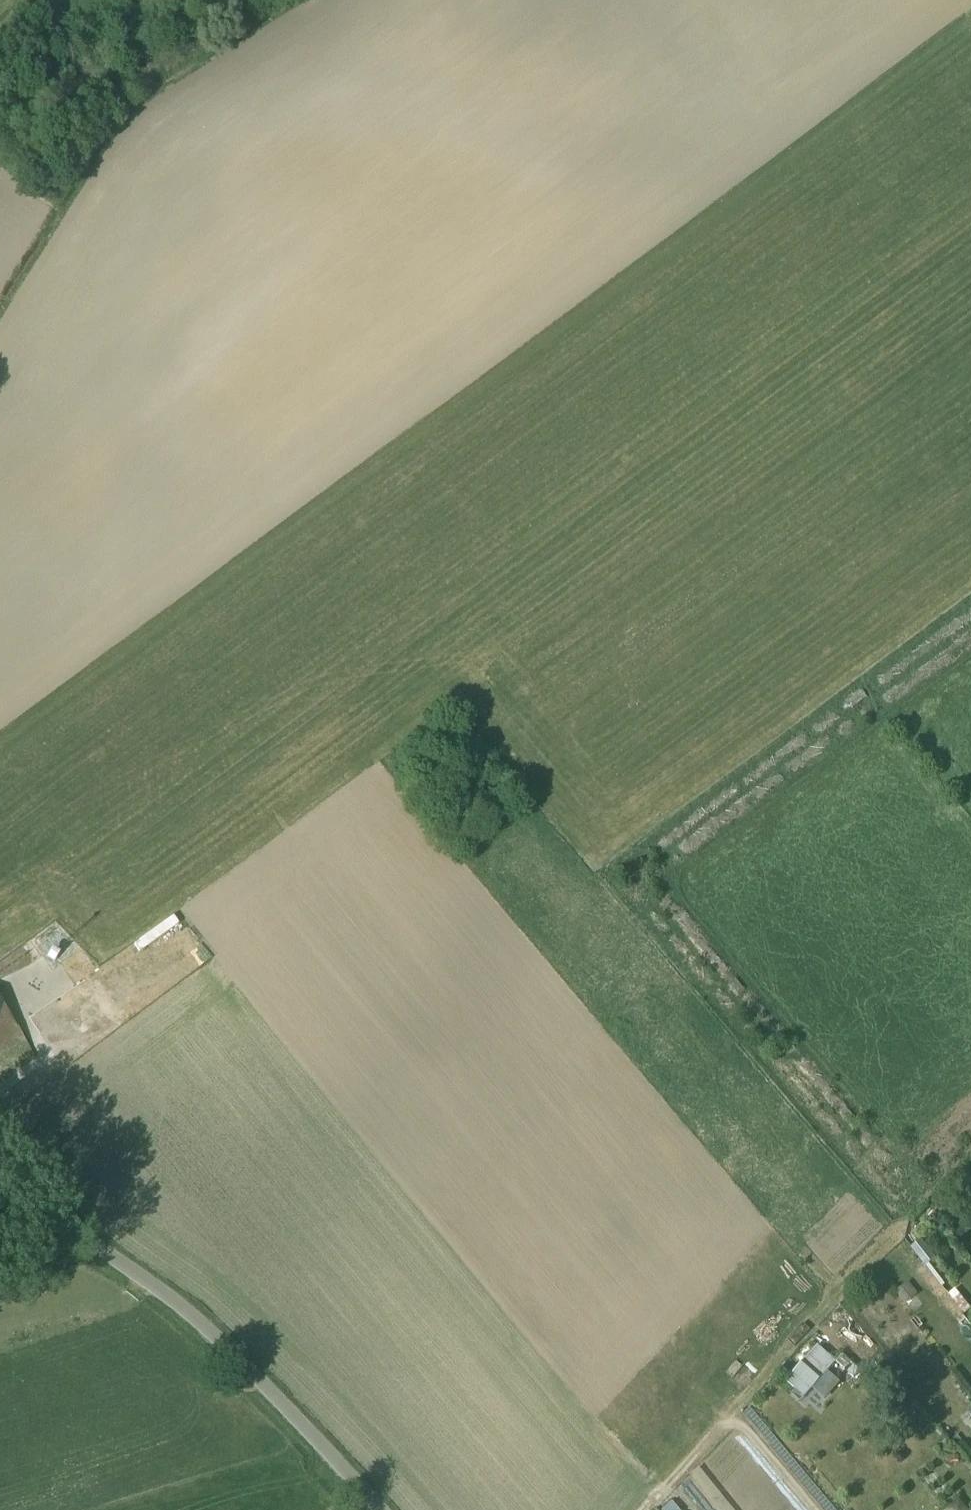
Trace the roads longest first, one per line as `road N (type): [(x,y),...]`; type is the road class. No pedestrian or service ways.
road 1 (unclassified): [(382,1509),(278,1395),(196,1318),(95,1243),(0,1140)]

